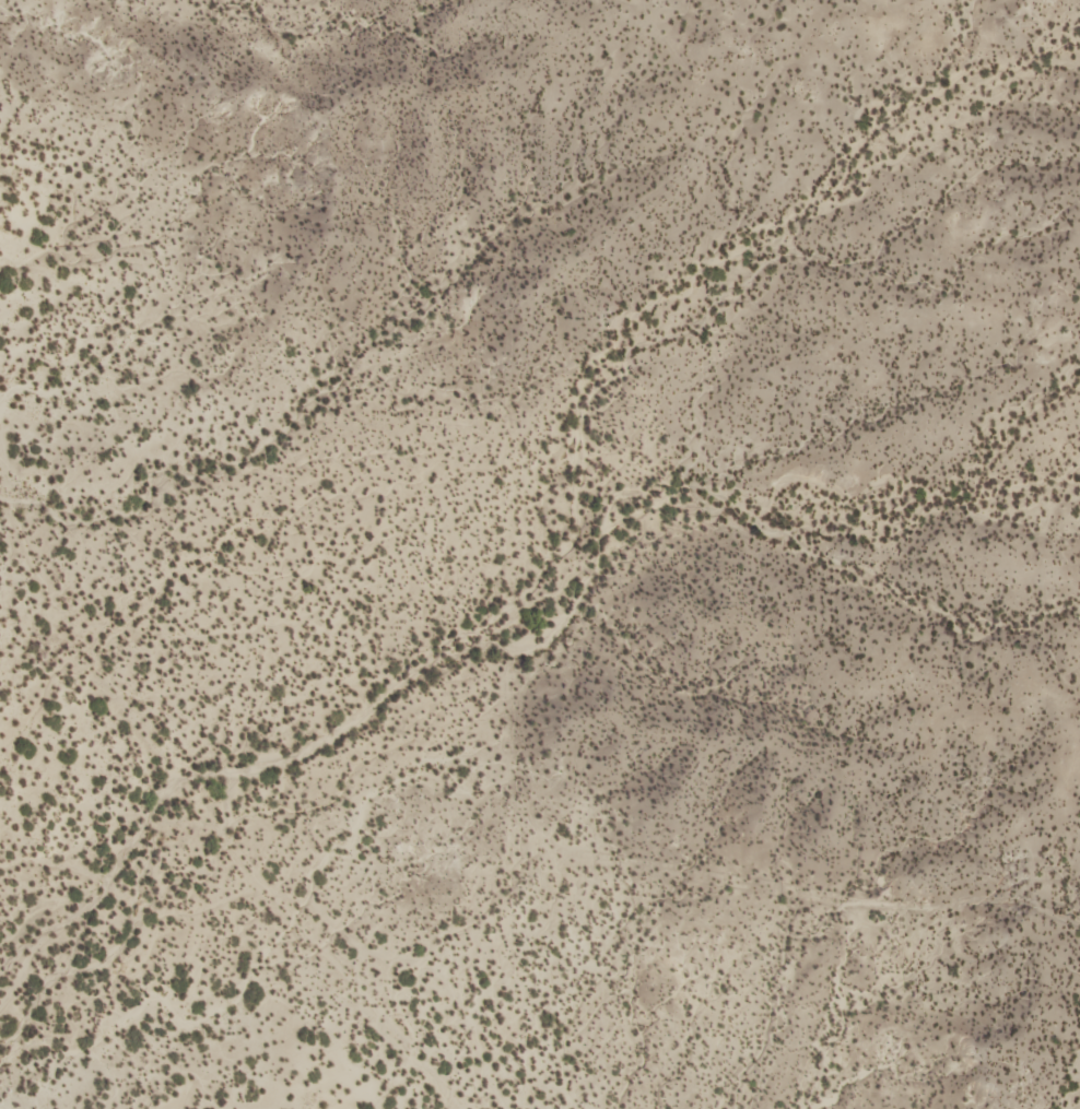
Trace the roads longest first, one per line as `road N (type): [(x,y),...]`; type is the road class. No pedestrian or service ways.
road 1 (track): [(0,399),(42,573),(129,731),(374,1108)]

